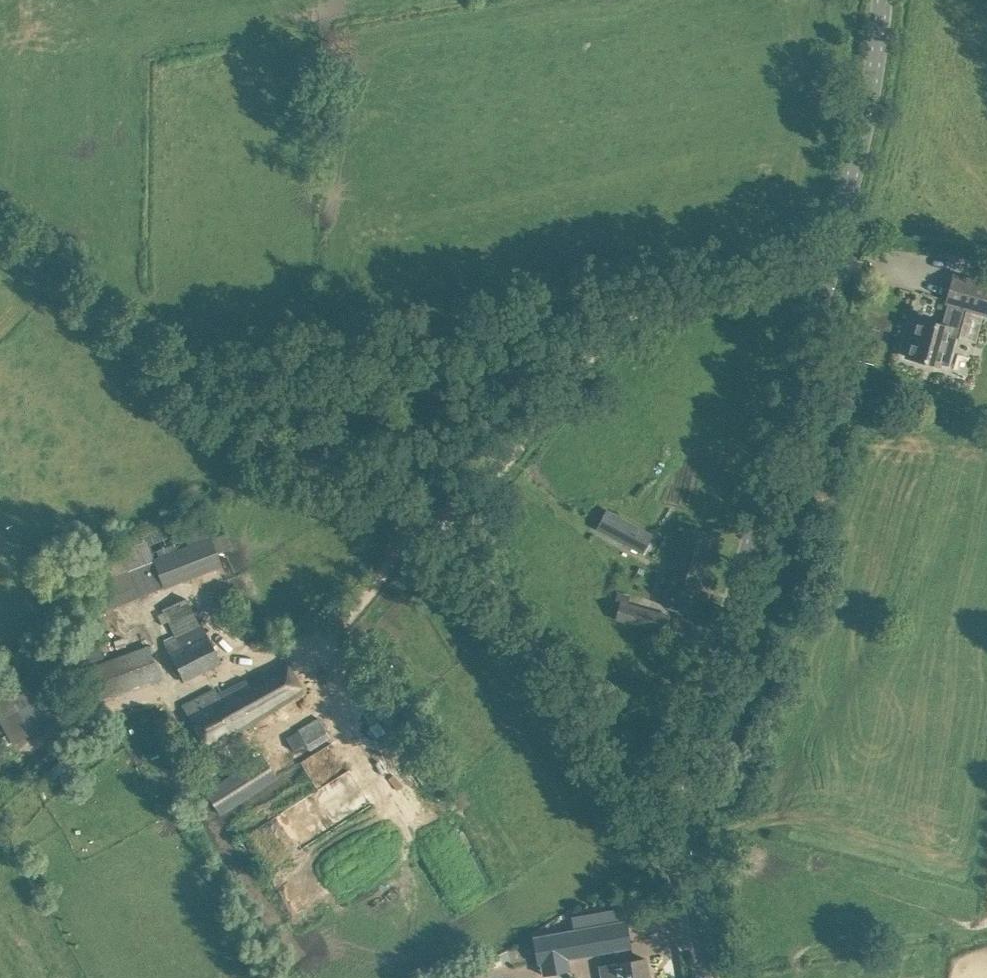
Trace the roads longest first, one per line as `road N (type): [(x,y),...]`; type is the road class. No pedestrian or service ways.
road 1 (unclassified): [(202,379),(826,263)]
road 2 (tertiary): [(687,873),(680,752),(826,263)]
road 3 (track): [(623,301),(441,521),(283,441),(202,379)]
road 4 (unclassified): [(687,873),(648,833),(515,619),(441,521)]
road 5 (tertiary): [(826,263),(856,134),(874,0)]
road 6 (unclassified): [(202,379),(0,229)]

